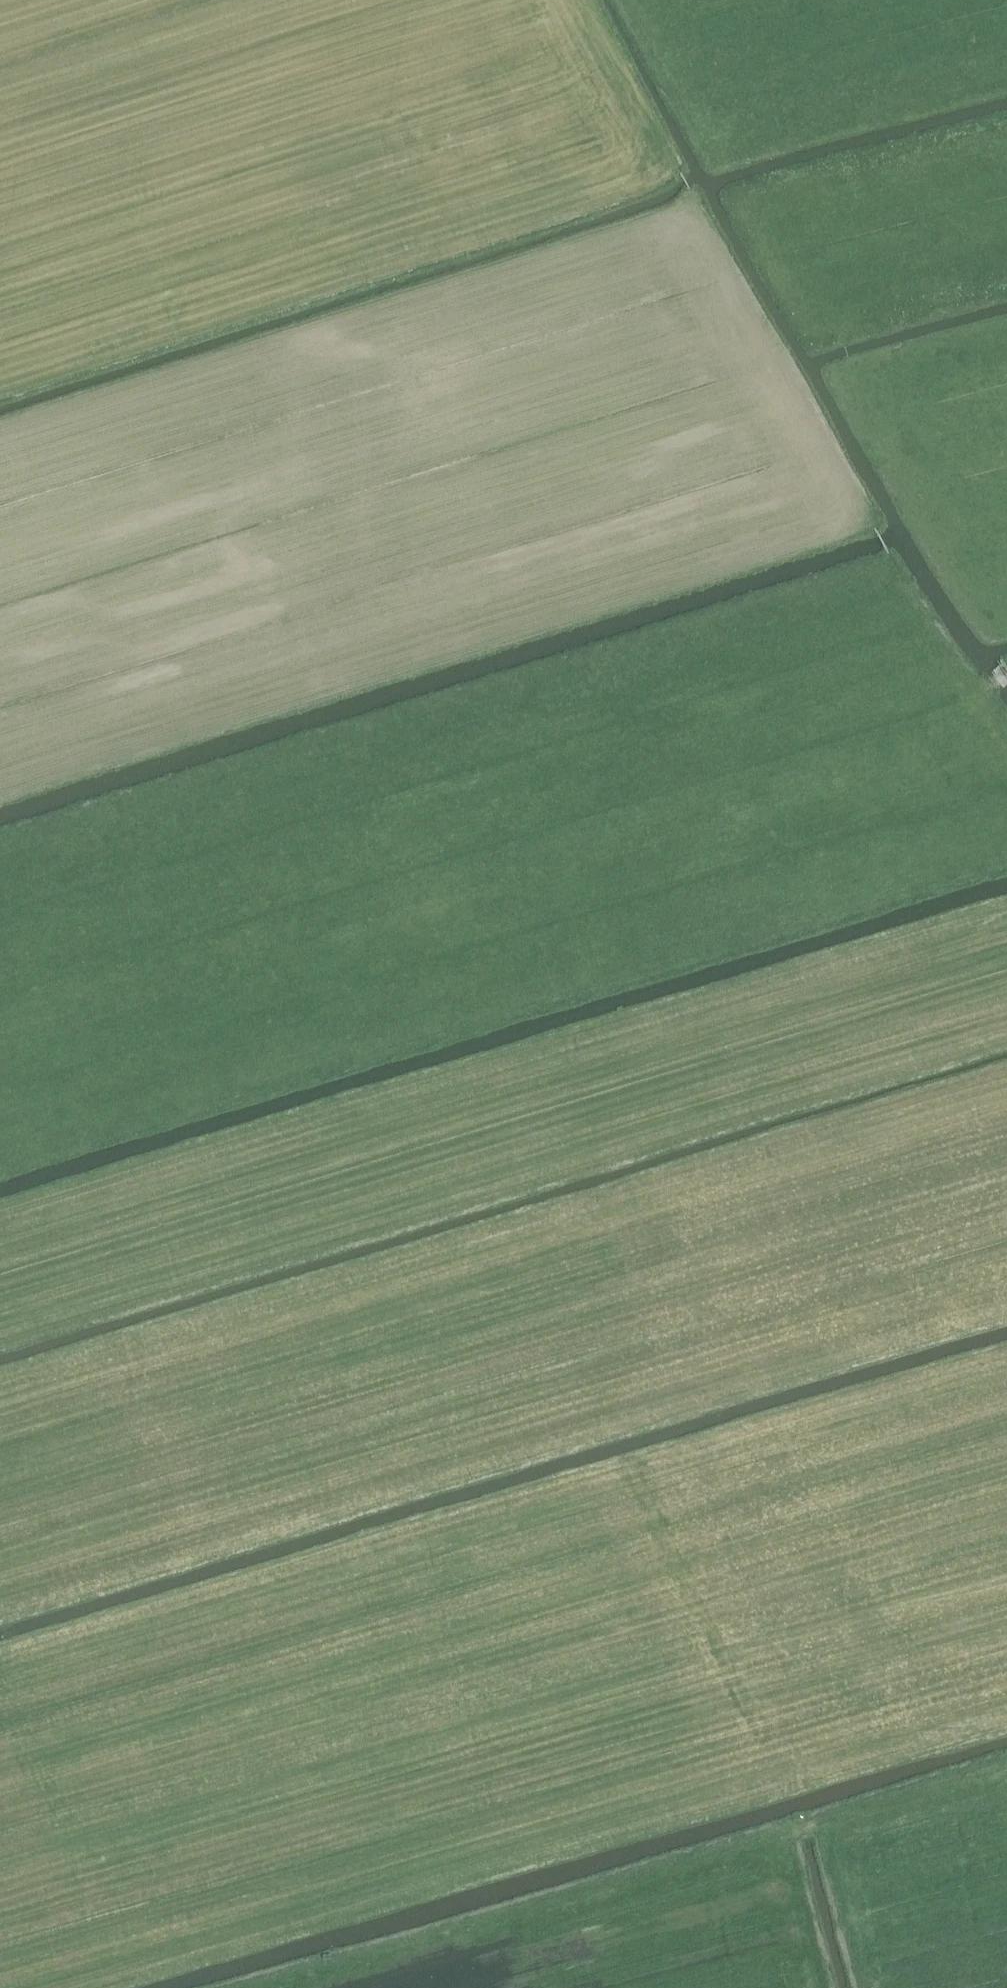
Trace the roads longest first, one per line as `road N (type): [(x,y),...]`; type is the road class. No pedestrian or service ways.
road 1 (track): [(744,1389),(1006,1310)]

